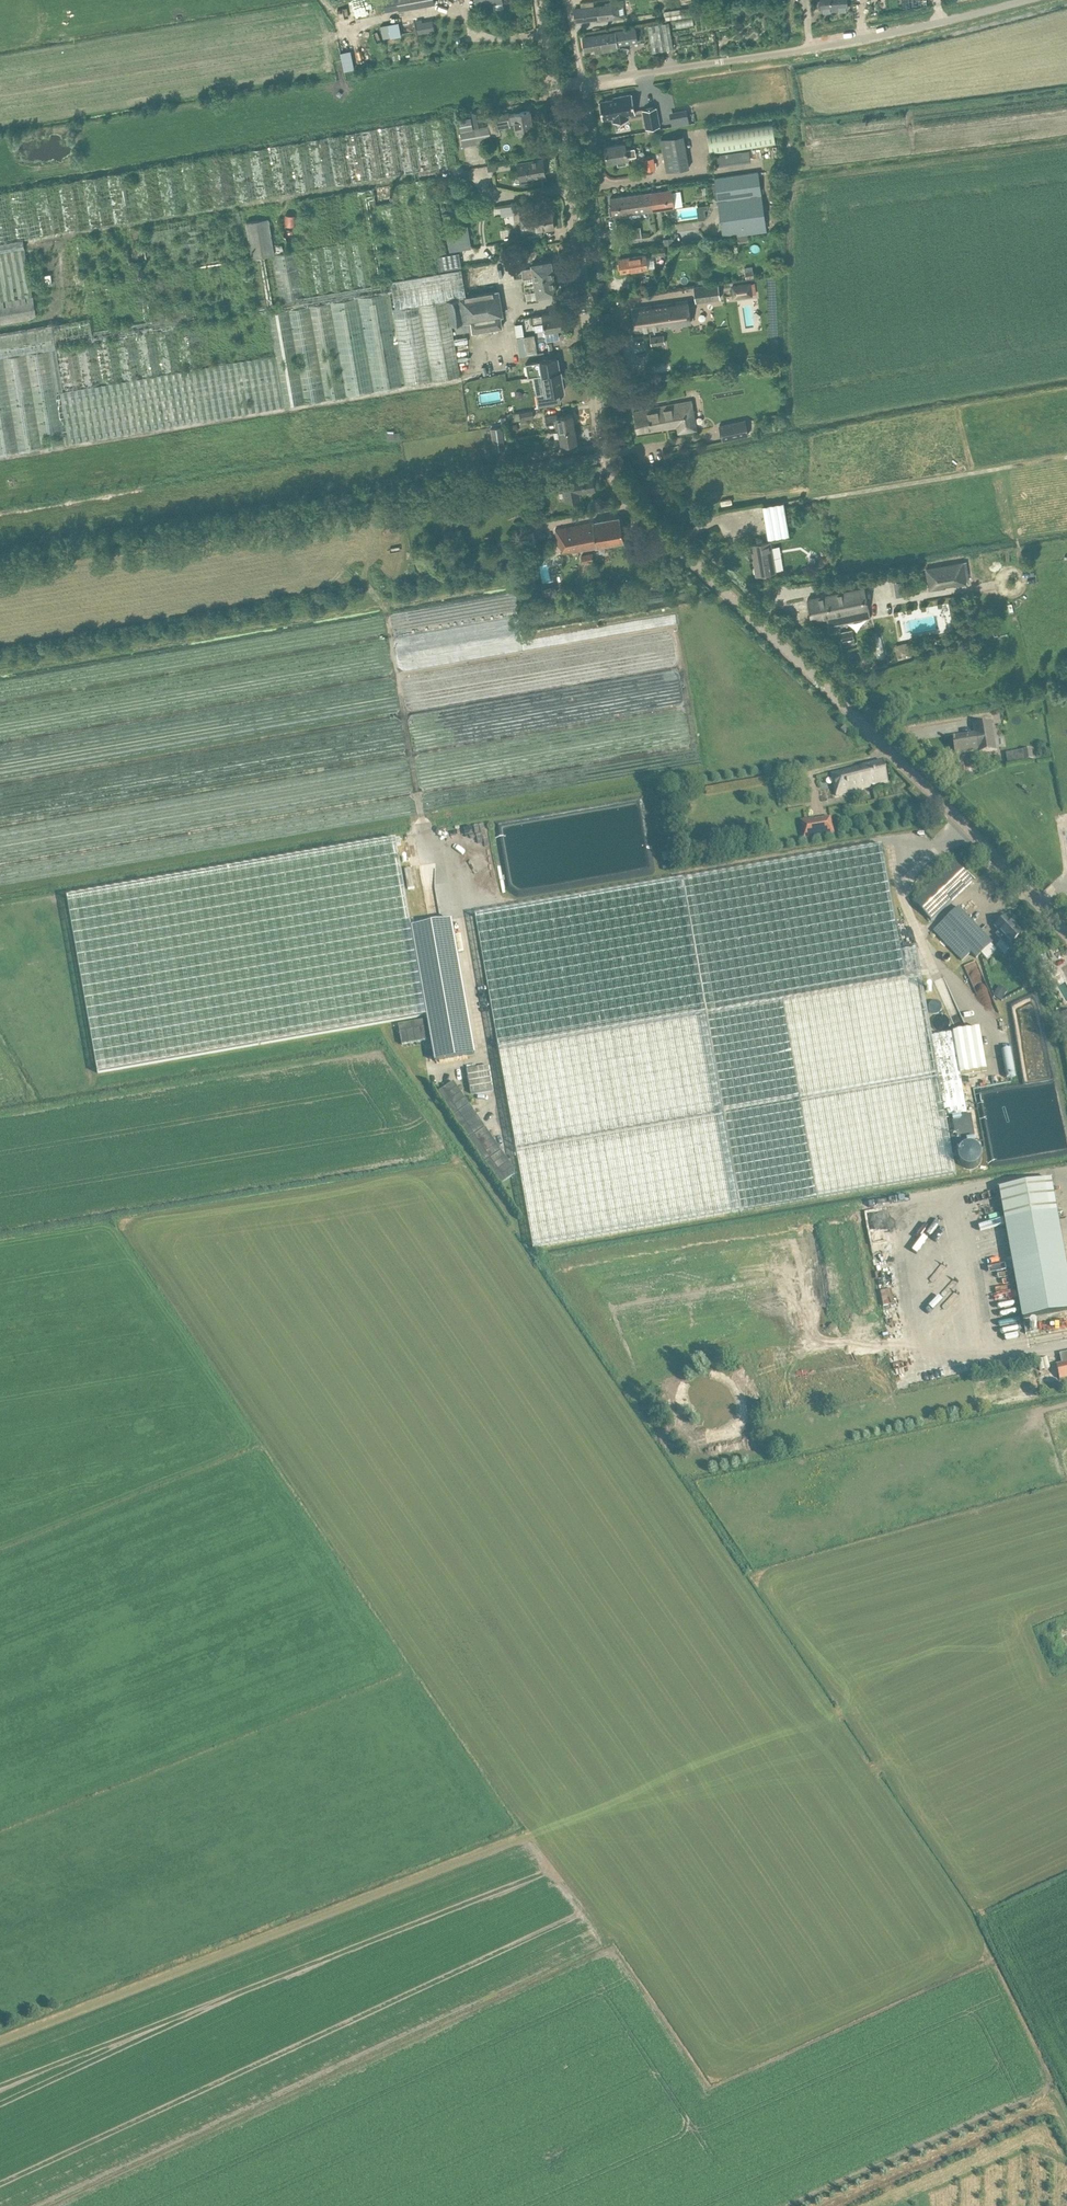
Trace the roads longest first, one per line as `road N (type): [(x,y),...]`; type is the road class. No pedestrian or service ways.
road 1 (tertiary): [(1066,933),(620,487),(595,396),(554,87)]
road 2 (unclassified): [(582,82),(840,43),(1026,0)]

